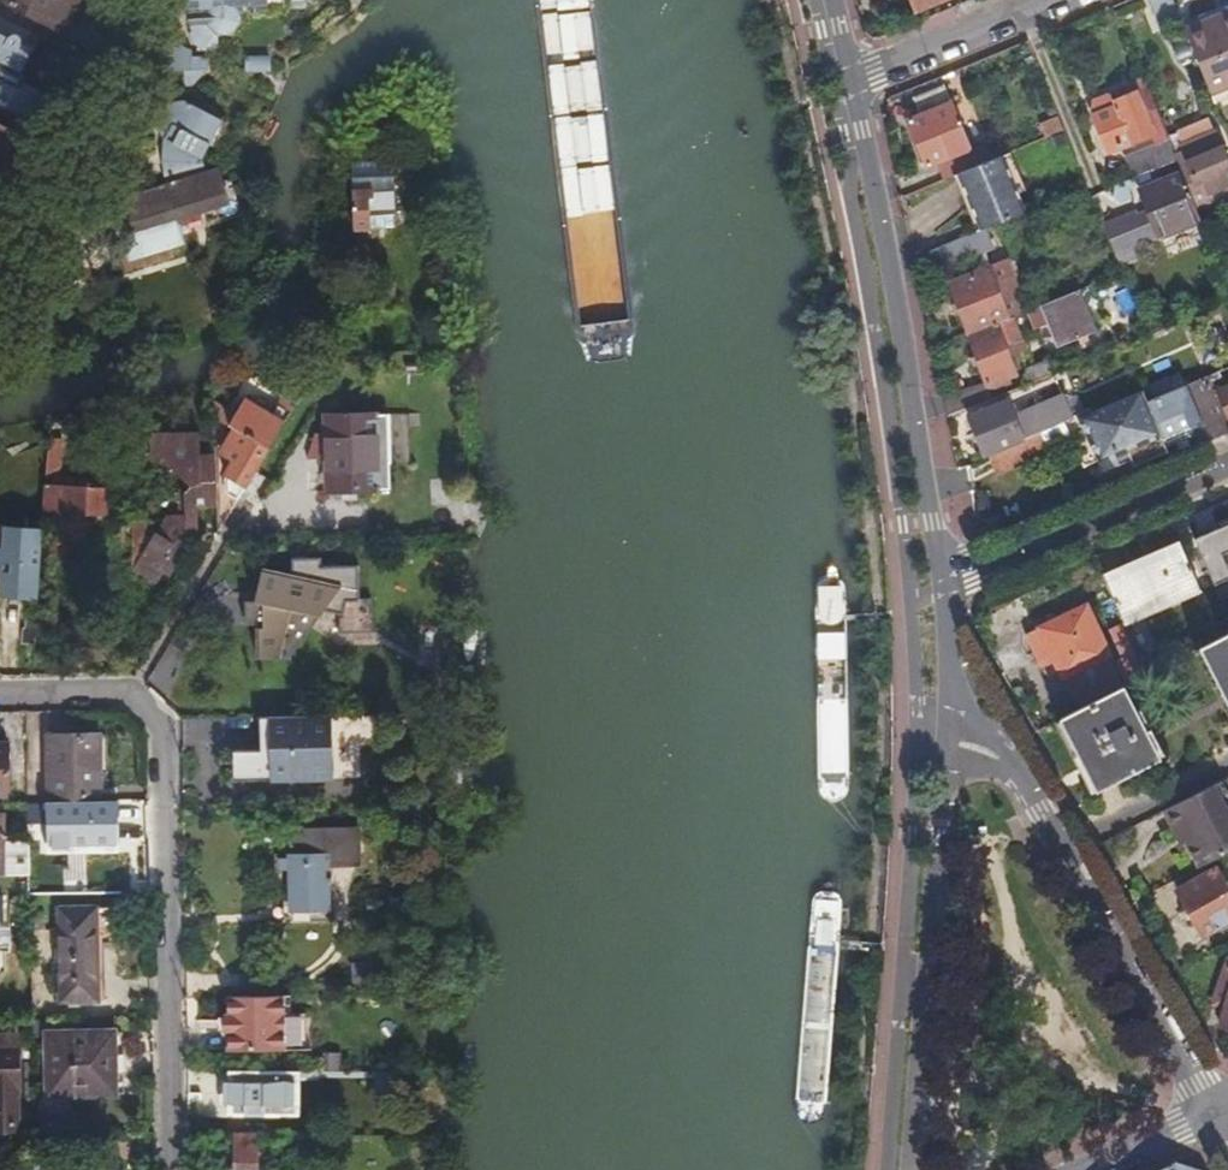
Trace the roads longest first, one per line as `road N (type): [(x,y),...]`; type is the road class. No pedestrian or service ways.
road 1 (residential): [(177,1169),(165,738),(113,692),(0,696)]
road 2 (tertiary): [(947,587),(851,79)]
road 3 (residential): [(1041,812),(1216,1115)]
road 4 (residential): [(130,0),(131,43),(0,286)]
road 5 (residential): [(1227,467),(947,587)]
road 6 (residential): [(851,79),(1048,0)]
road 7 (residential): [(1041,812),(952,656)]
road 8 (residential): [(1094,1169),(1216,1115)]

